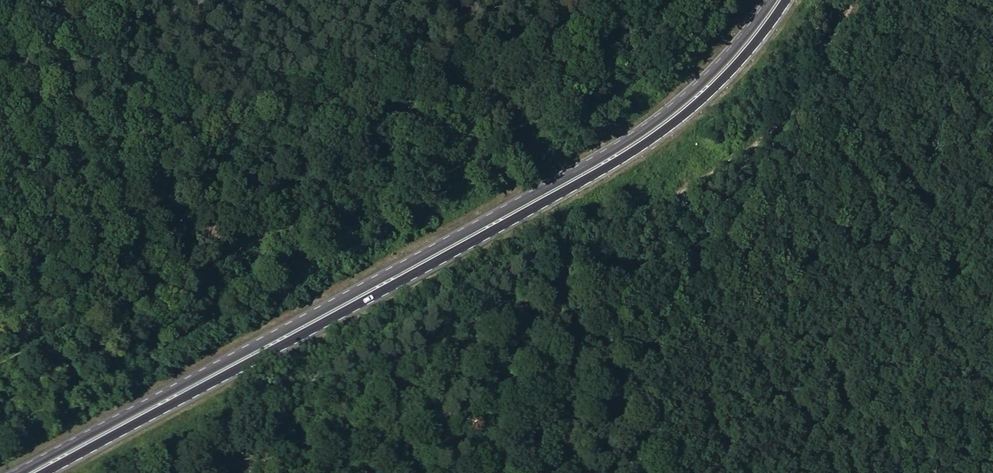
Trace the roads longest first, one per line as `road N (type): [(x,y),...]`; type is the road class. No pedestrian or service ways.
road 1 (primary): [(771,0),(709,75),(625,142),(24,472)]
road 2 (primary): [(49,472),(635,150),(699,104),(786,0)]
road 3 (track): [(0,356),(691,51),(726,0)]
road 4 (track): [(747,158),(545,233),(351,339),(295,402),(255,472)]
road 5 (track): [(860,0),(794,108),(747,158)]

